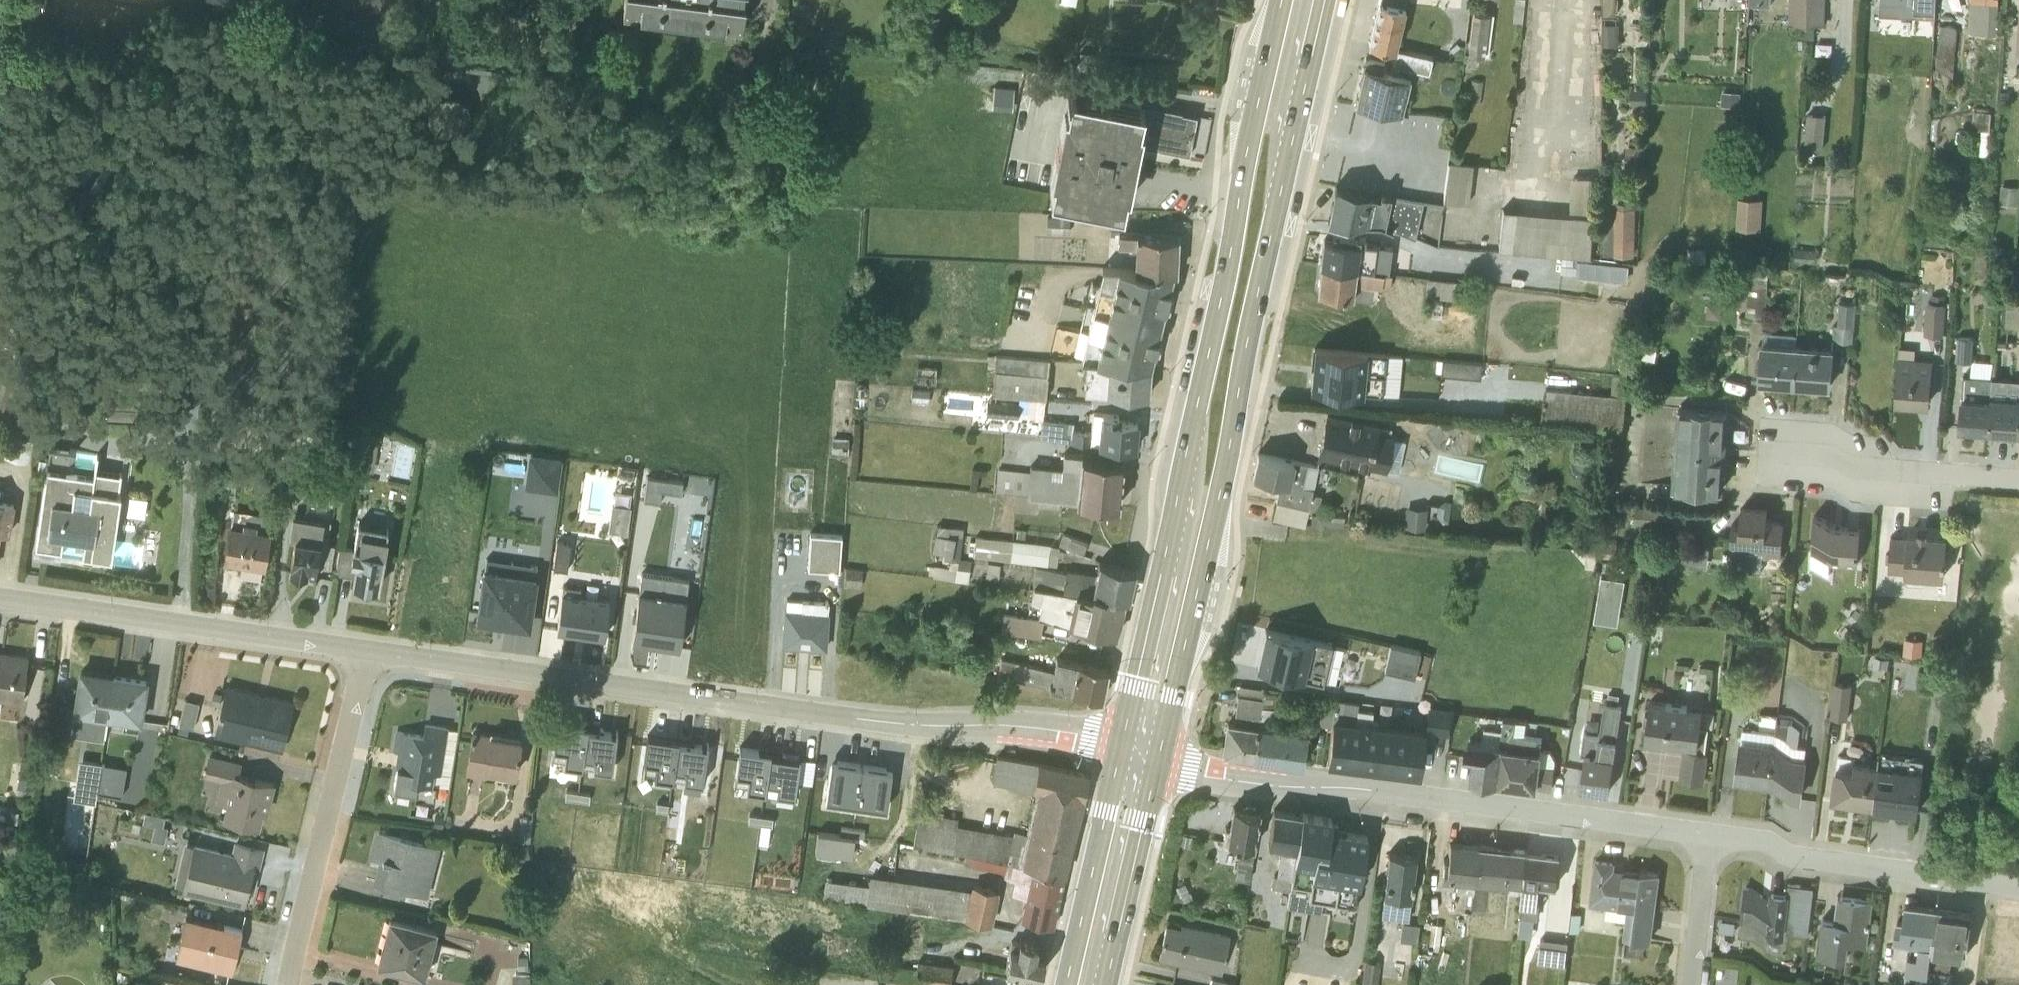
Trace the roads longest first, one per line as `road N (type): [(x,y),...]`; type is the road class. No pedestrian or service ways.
road 1 (primary): [(1157,759),(1324,0)]
road 2 (primary): [(1281,0),(1120,749)]
road 3 (residential): [(1120,749),(368,646)]
road 4 (residential): [(1157,759),(1704,830)]
road 5 (residential): [(368,646),(0,597)]
road 6 (residential): [(368,646),(287,984)]
road 7 (residential): [(1704,830),(2018,873)]
road 8 (primary): [(1120,749),(1065,984)]
road 9 (primary): [(1106,984),(1157,759)]
road 10 (residential): [(2018,468),(1810,452)]
road 11 (residential): [(1691,984),(1704,830)]

